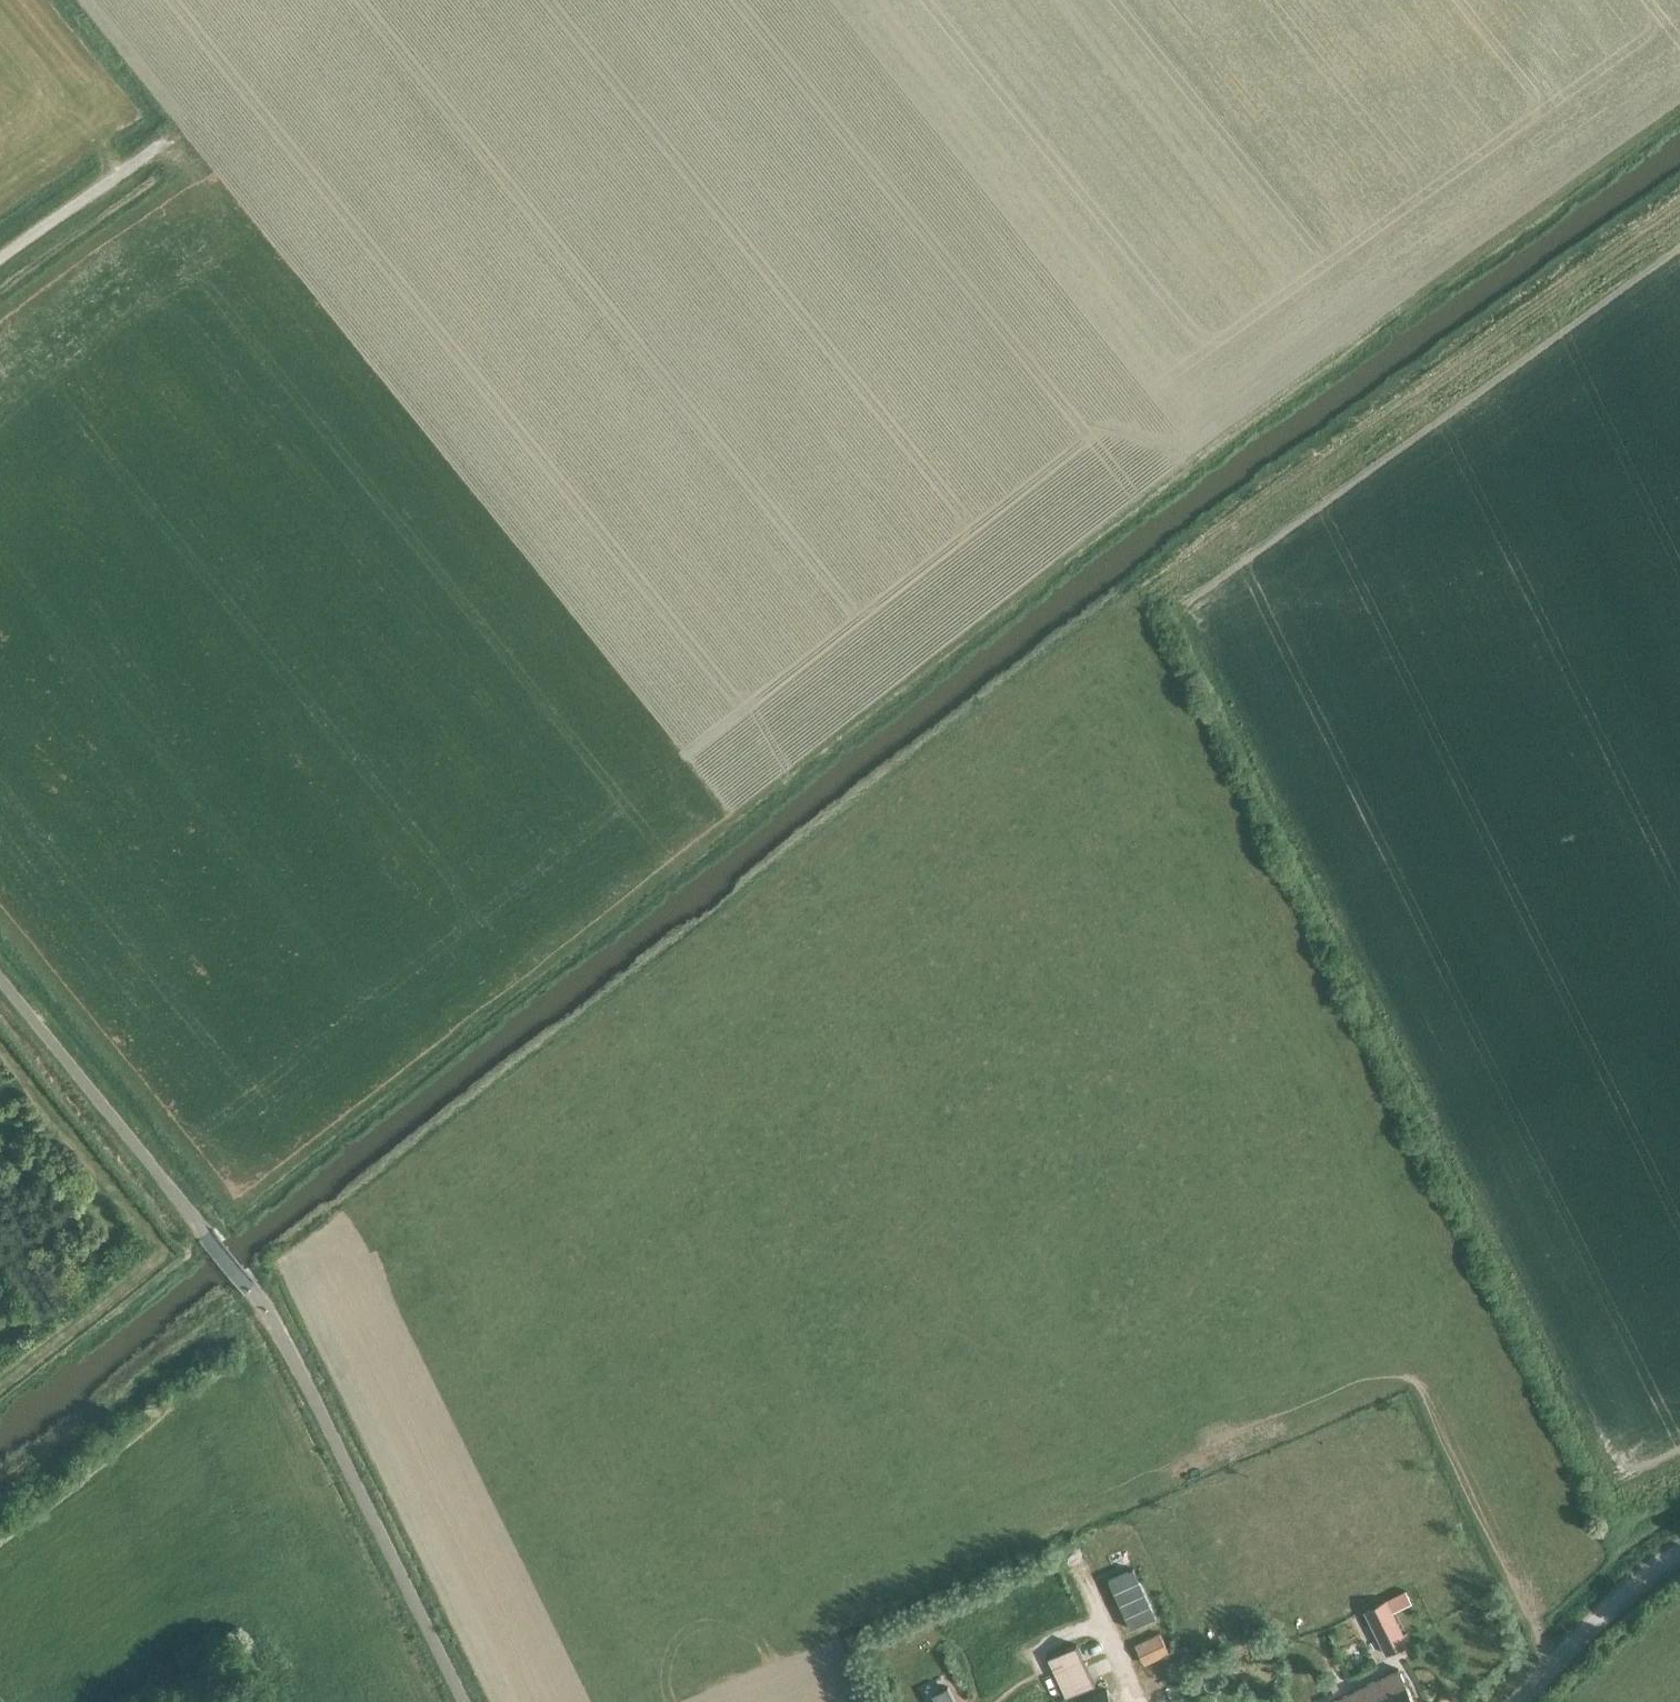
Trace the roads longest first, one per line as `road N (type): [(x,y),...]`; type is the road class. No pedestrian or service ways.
road 1 (unclassified): [(1517,1701),(1598,1618),(1679,1553)]
road 2 (unclassified): [(0,254),(162,118)]

